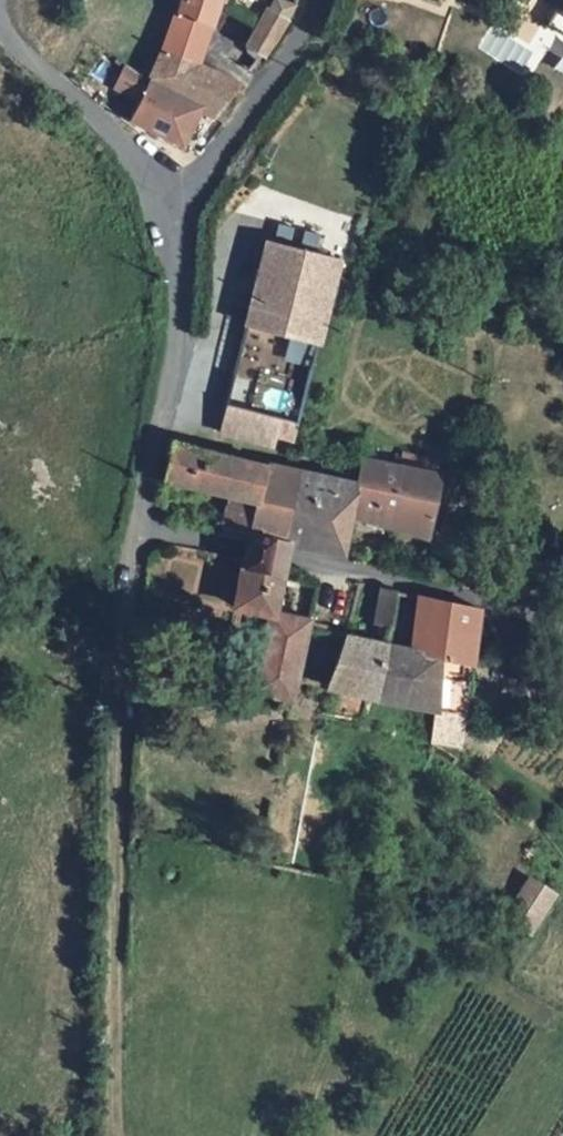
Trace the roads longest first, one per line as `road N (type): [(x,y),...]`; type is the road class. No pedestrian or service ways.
road 1 (track): [(115,1135),(110,649),(137,527)]
road 2 (residential): [(137,527),(181,315),(180,209),(314,0)]

